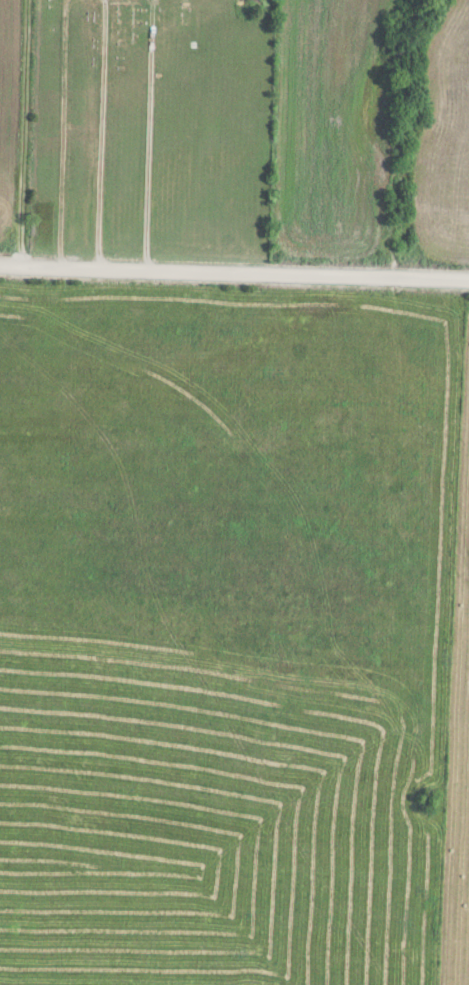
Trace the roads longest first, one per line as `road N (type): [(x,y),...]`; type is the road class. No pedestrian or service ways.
road 1 (residential): [(468,280),(0,268)]

